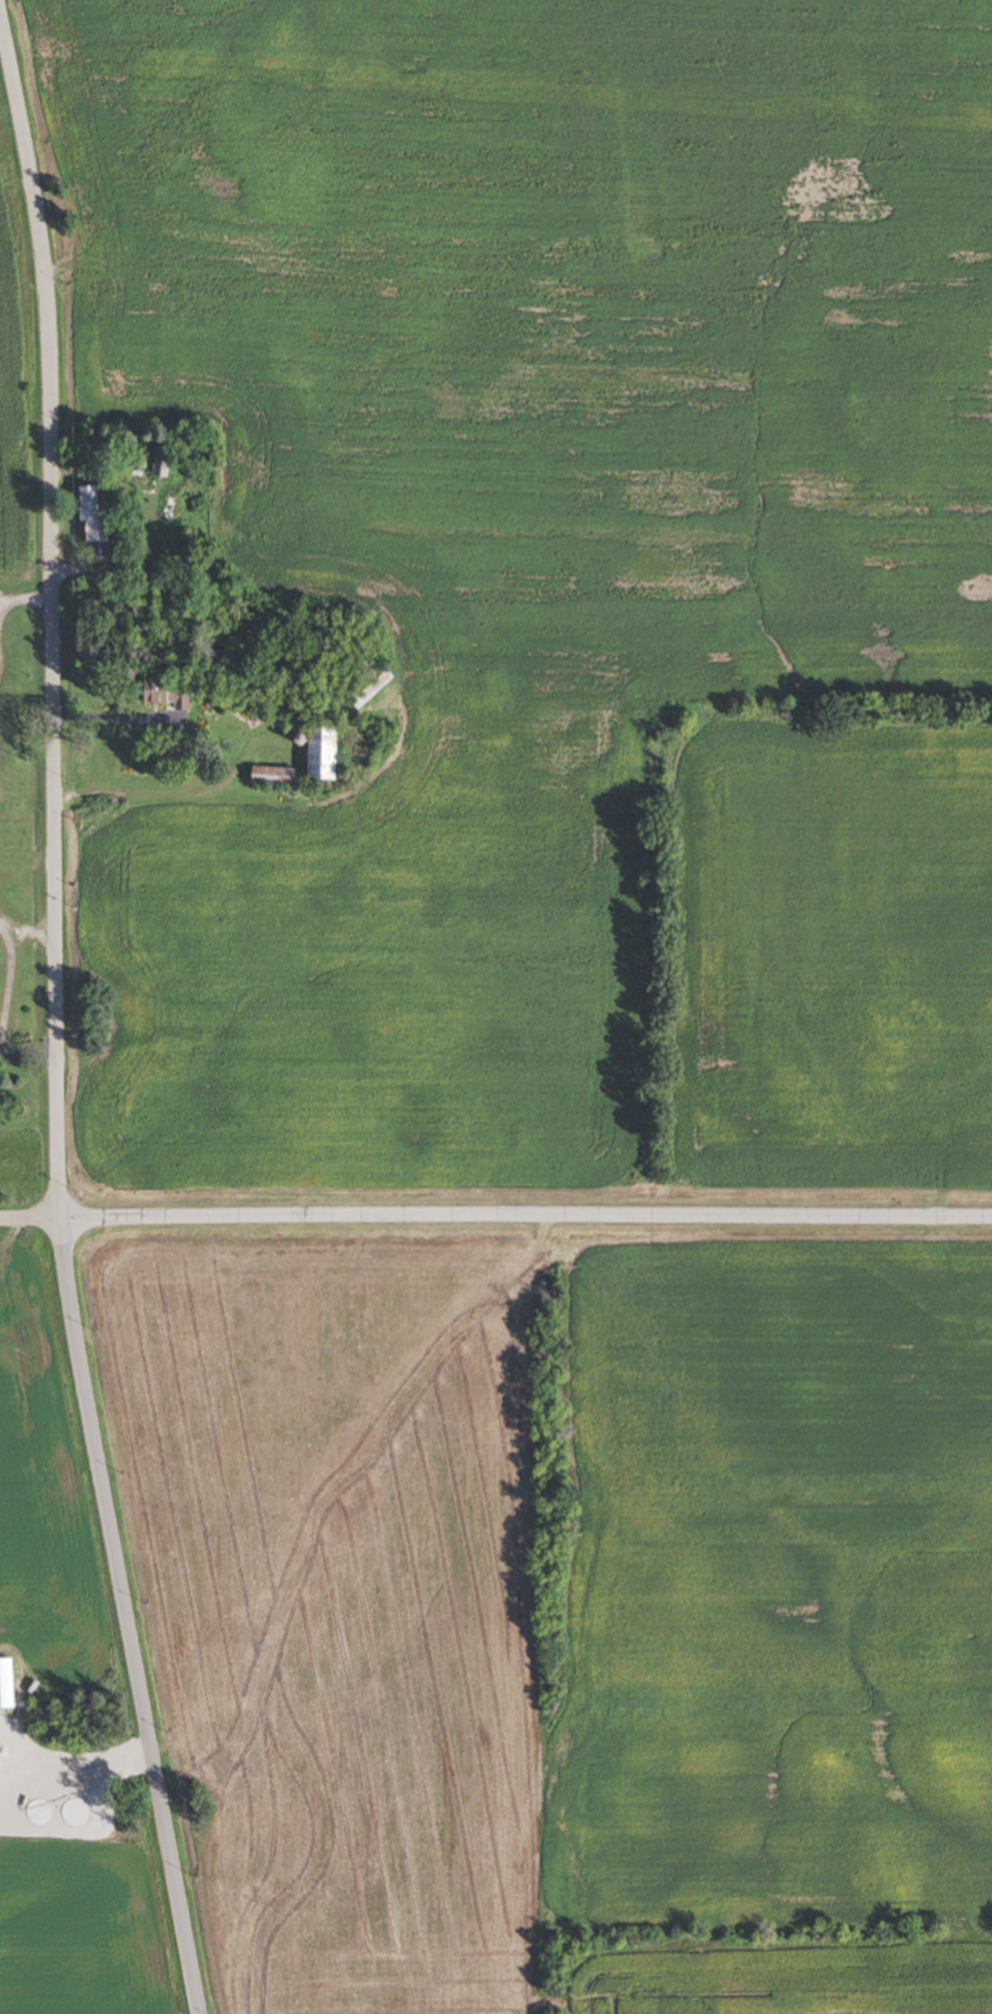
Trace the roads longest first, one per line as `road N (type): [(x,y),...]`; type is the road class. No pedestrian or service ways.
road 1 (tertiary): [(199,2013),(60,1225),(48,292),(0,17)]
road 2 (residential): [(0,1227),(991,1223)]

